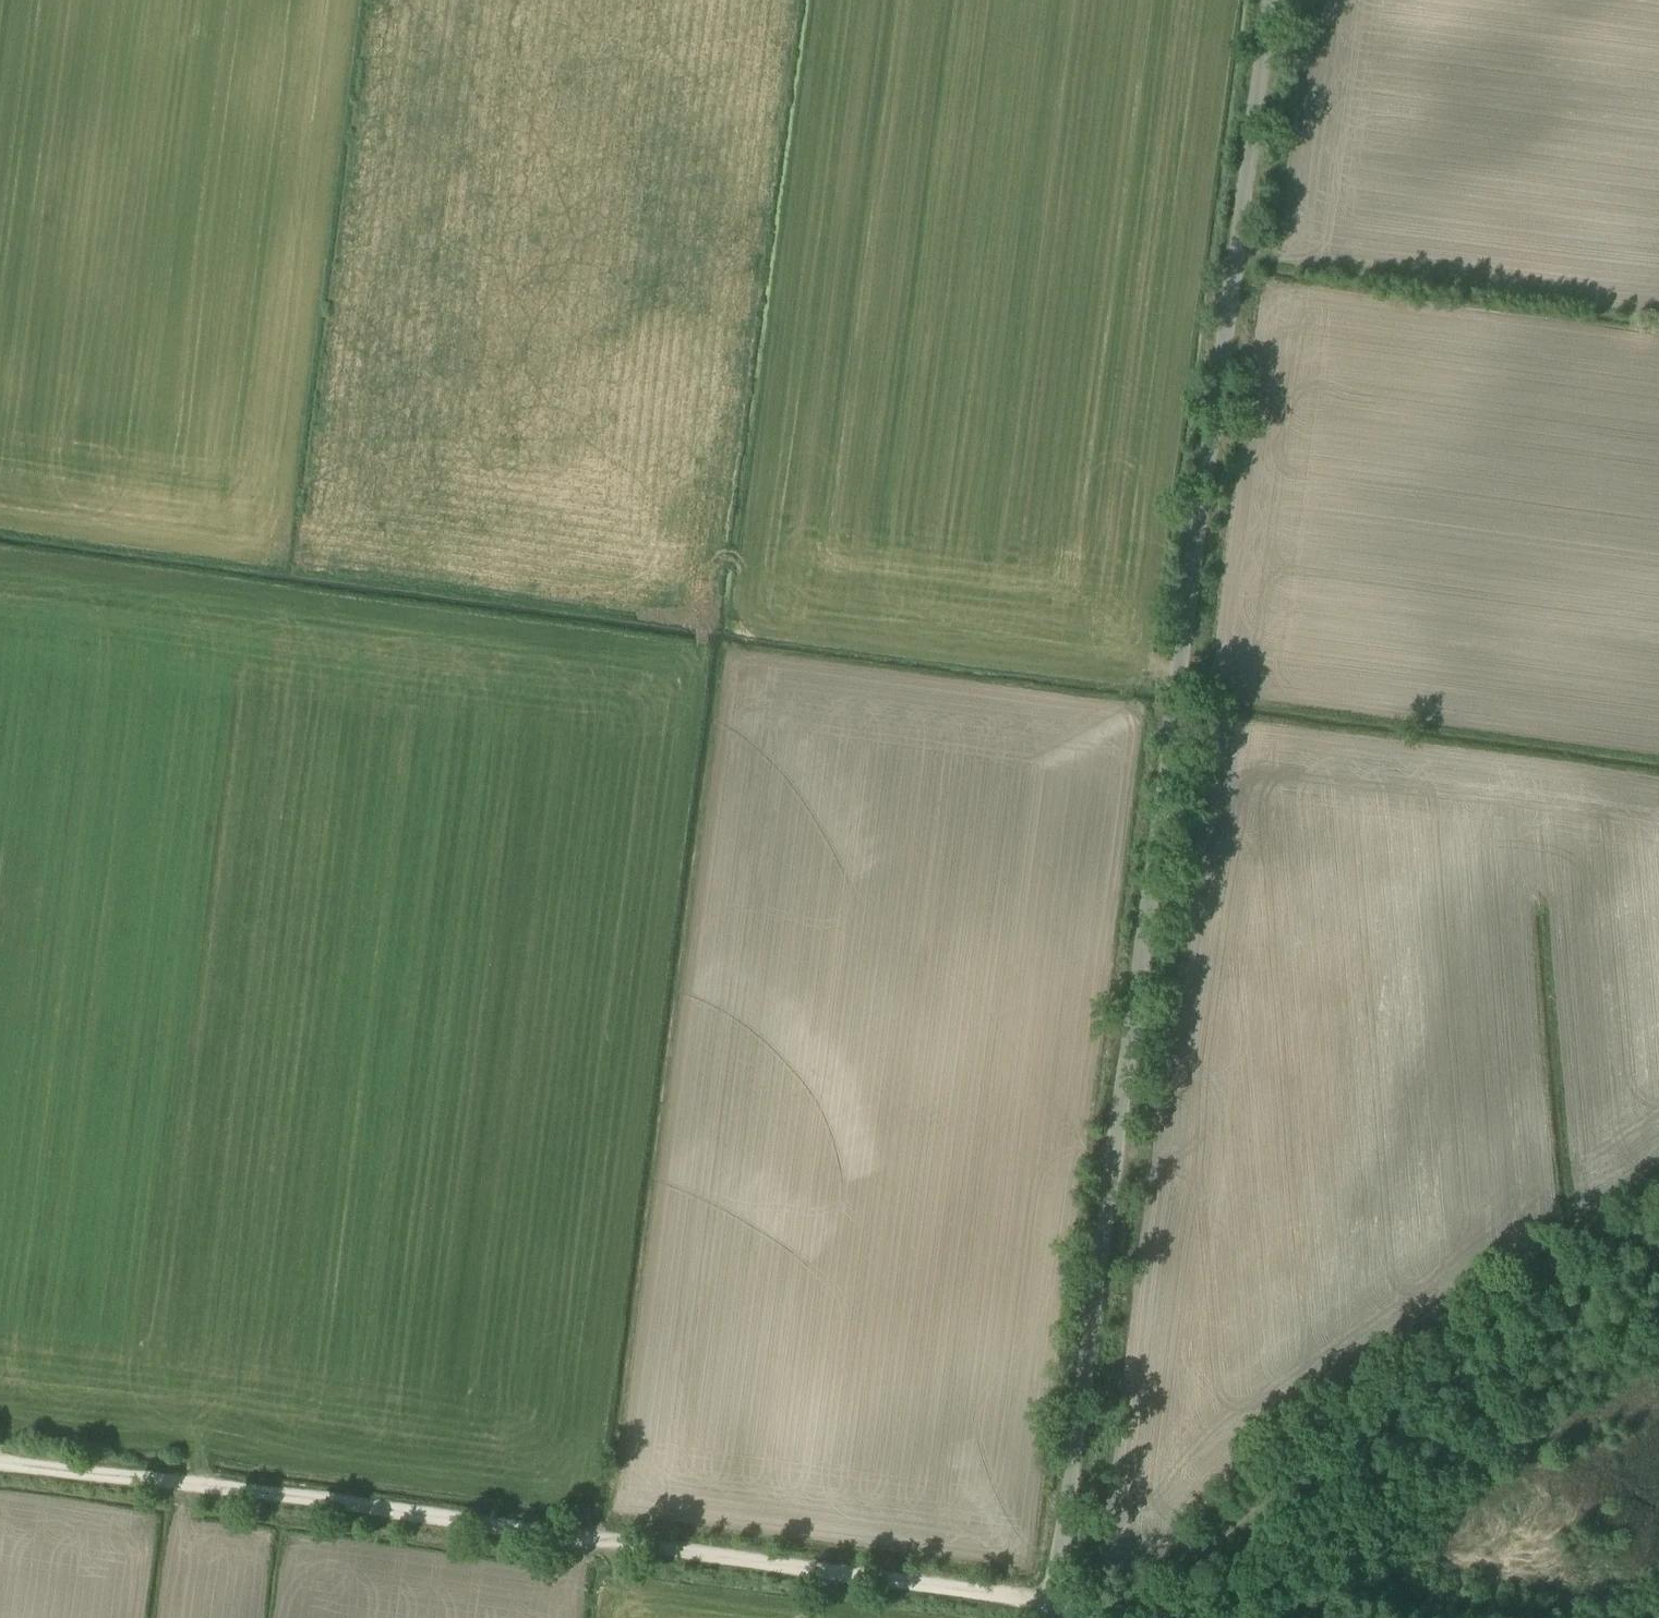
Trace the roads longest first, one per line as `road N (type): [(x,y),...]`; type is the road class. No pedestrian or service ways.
road 1 (unclassified): [(1269,0),(1053,1603)]
road 2 (track): [(0,1461),(1053,1603)]

